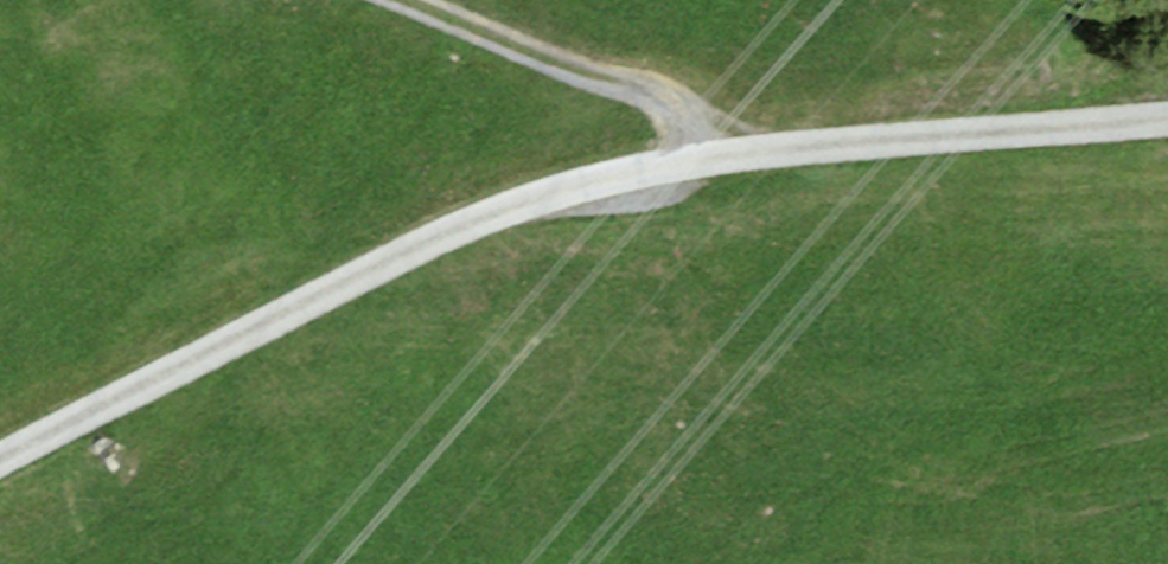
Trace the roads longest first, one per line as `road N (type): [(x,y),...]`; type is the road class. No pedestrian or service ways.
road 1 (residential): [(1167,116),(864,143),(591,186),(421,257),(0,475)]
road 2 (track): [(743,162),(666,95),(399,0)]

